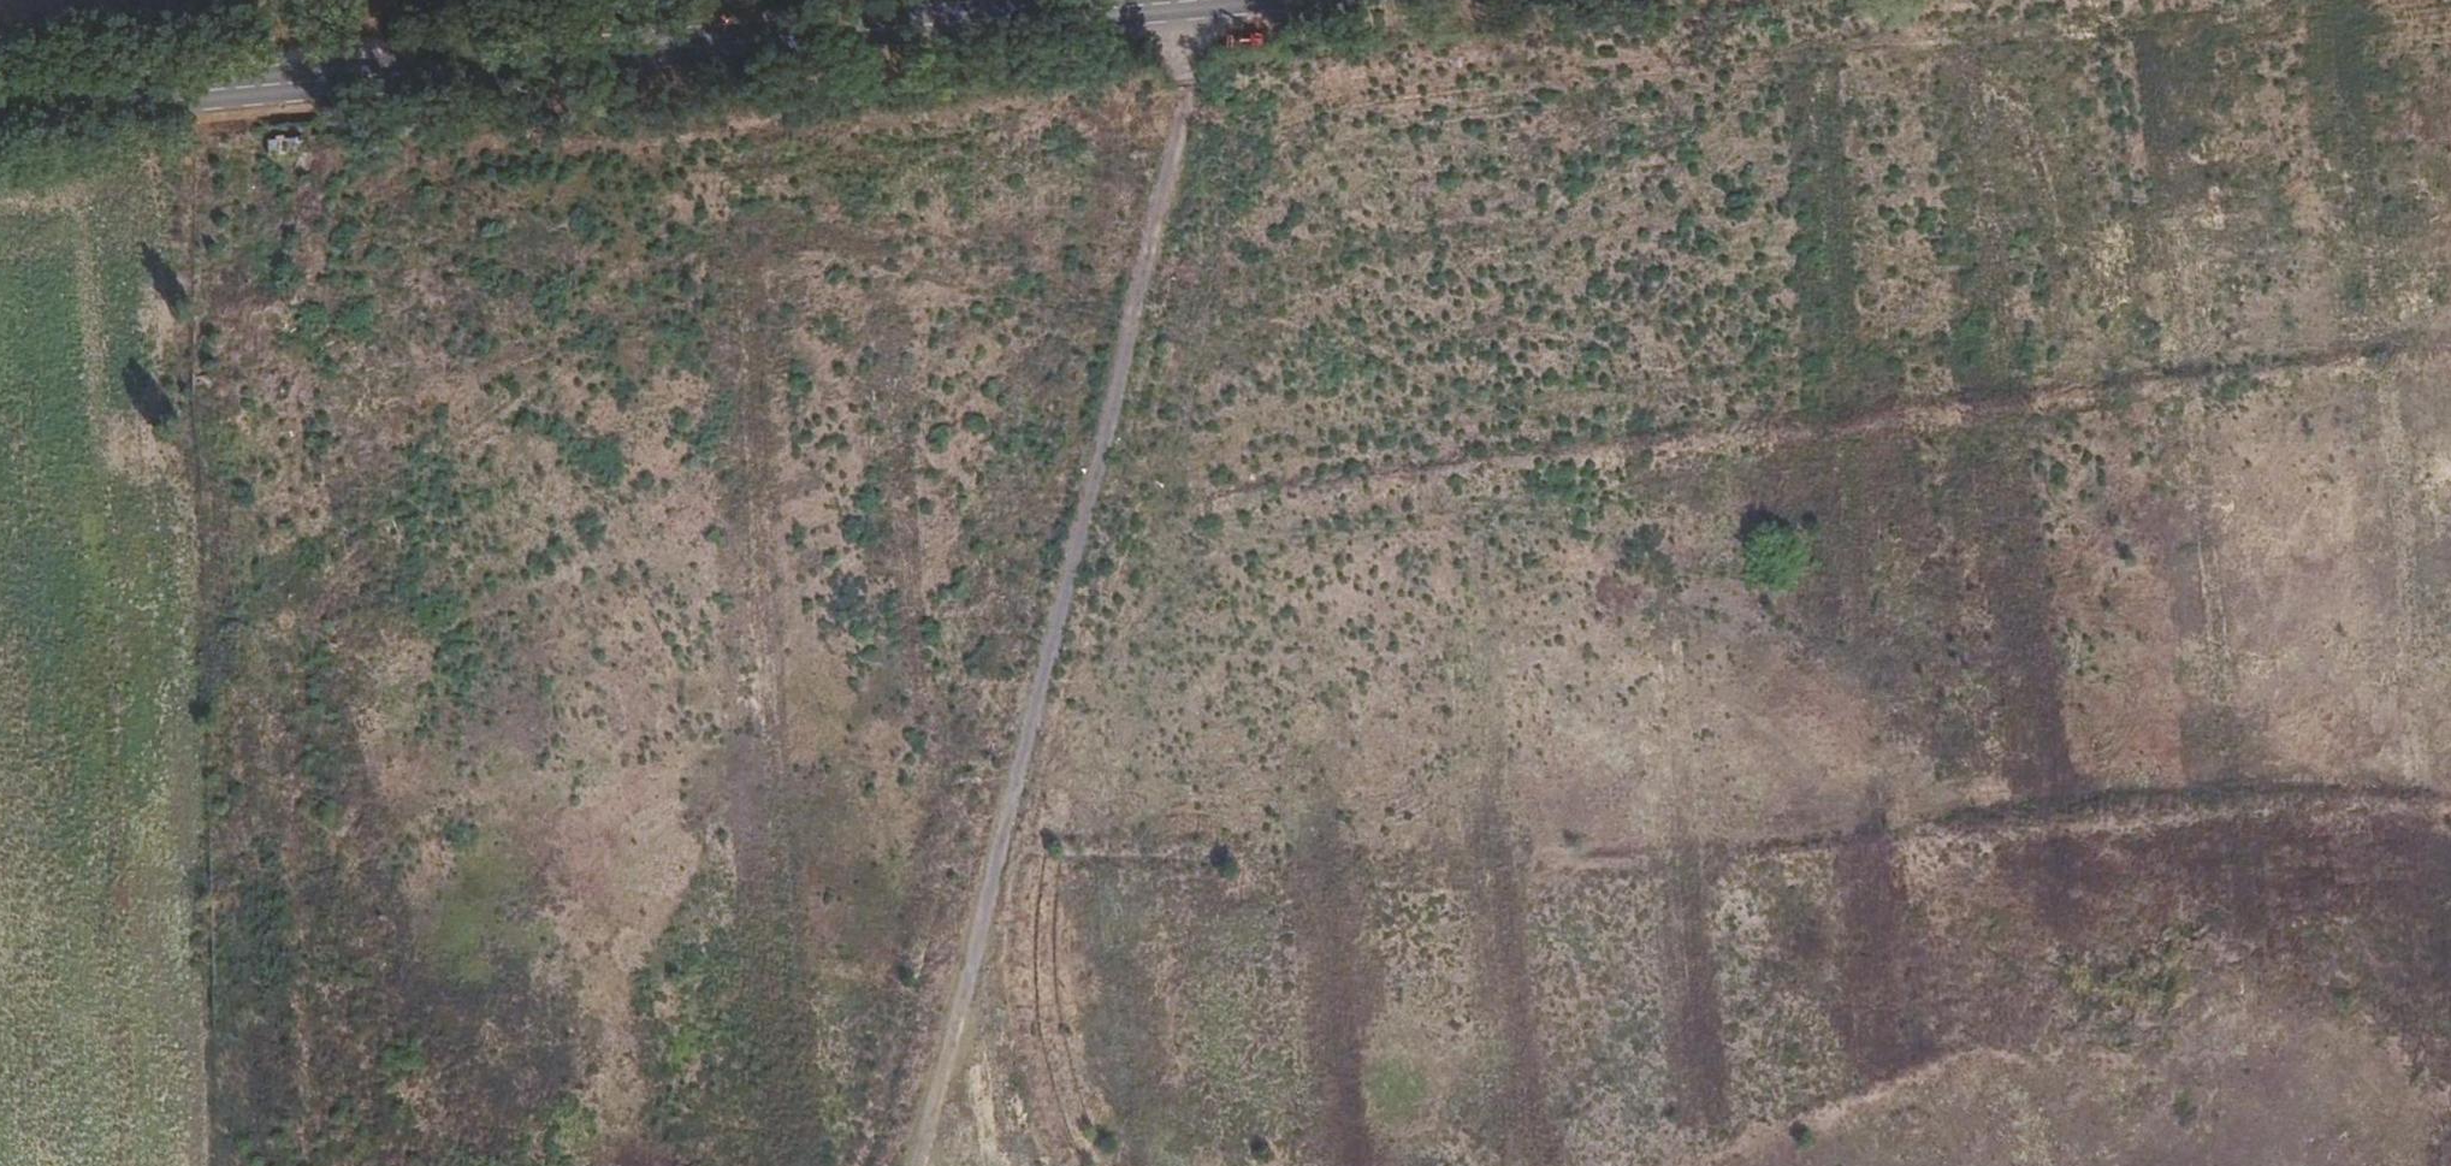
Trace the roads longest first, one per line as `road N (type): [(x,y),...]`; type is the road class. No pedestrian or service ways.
road 1 (unclassified): [(0,110),(1208,0)]
road 2 (track): [(895,1165),(1226,0)]

